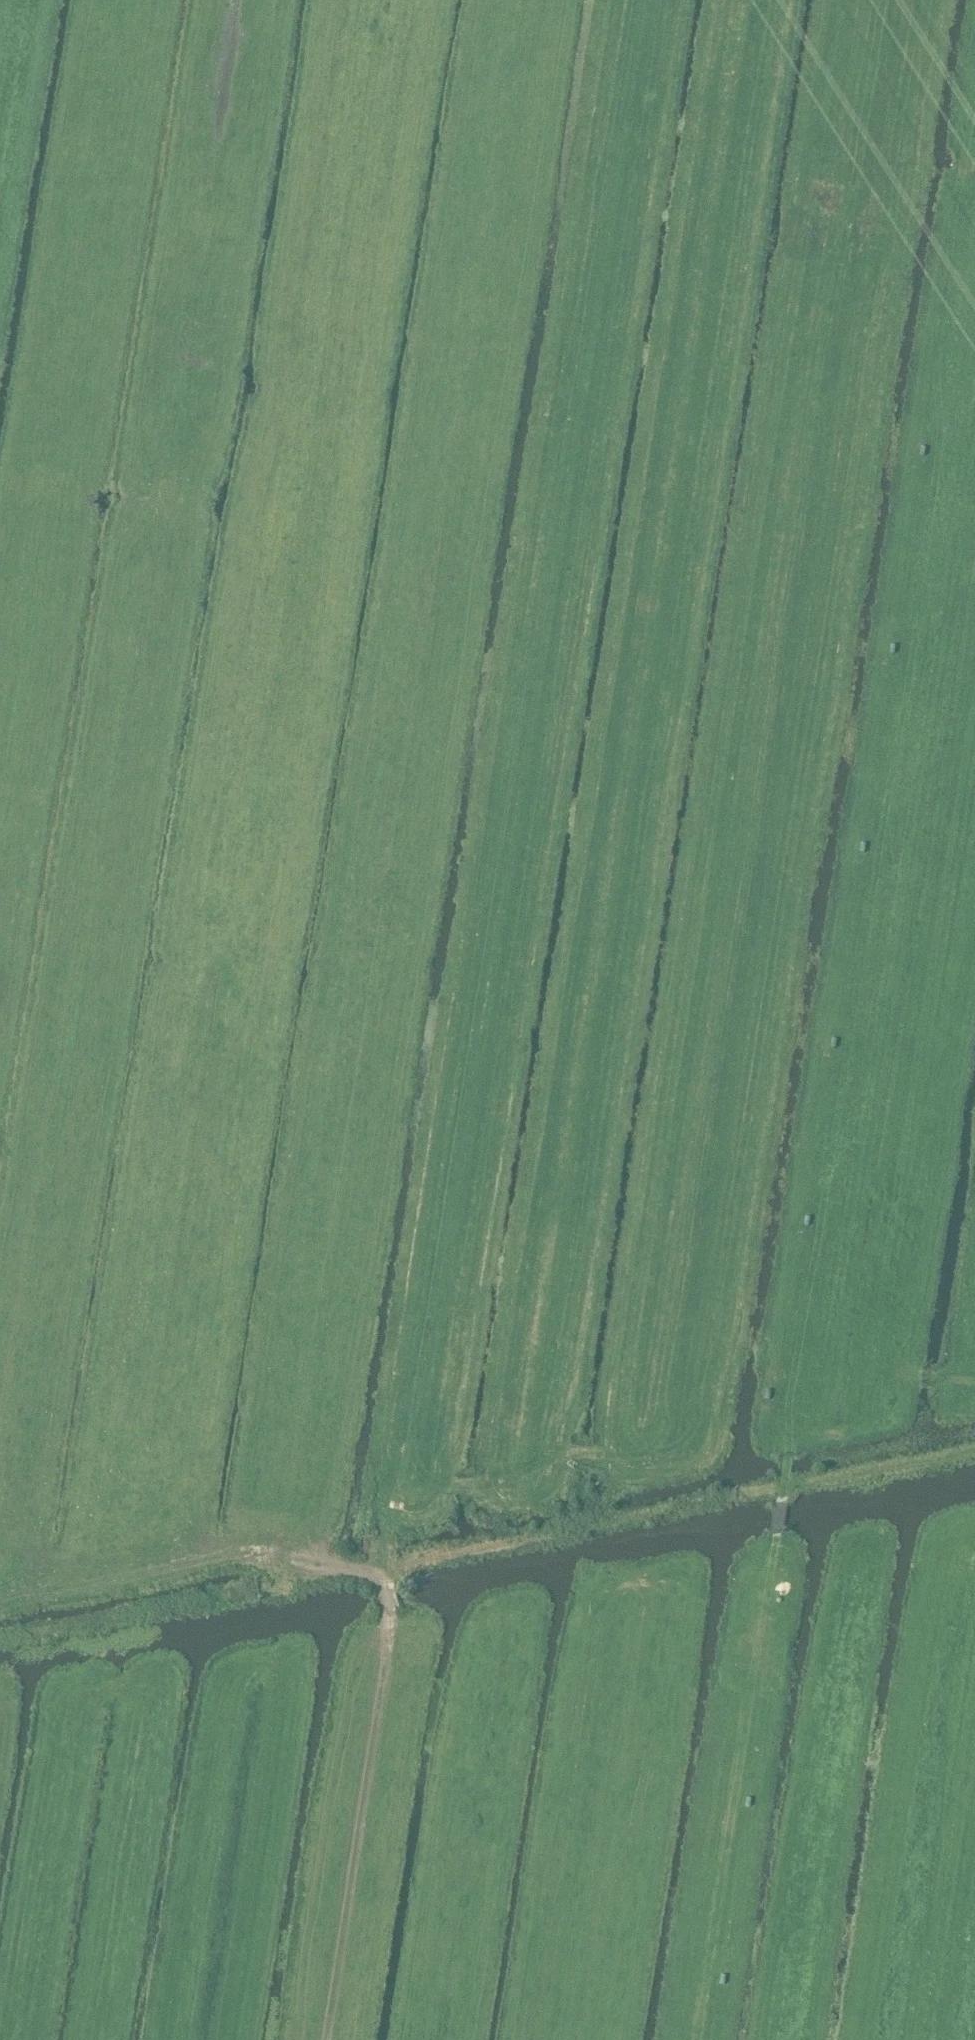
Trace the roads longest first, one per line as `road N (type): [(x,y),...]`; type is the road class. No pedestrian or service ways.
road 1 (track): [(329,2039),(384,1681),(377,1565),(407,1475),(459,1187),(644,0)]
road 2 (track): [(974,146),(961,346),(864,1091),(790,1426),(697,2039)]
road 3 (track): [(725,1499),(0,1640)]
road 4 (track): [(974,1452),(742,1496)]

